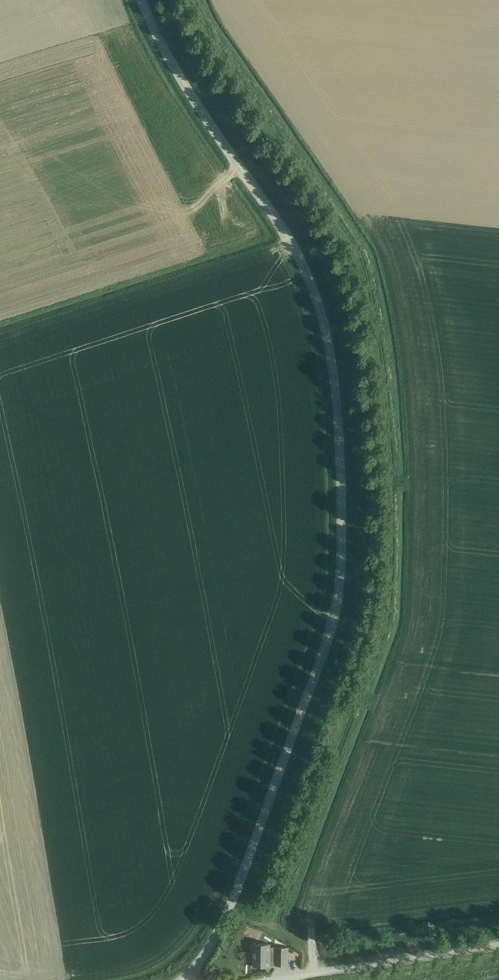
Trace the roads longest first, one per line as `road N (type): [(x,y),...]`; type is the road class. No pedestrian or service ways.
road 1 (unclassified): [(186,979),(233,901),(327,641),(338,591),(340,477),(336,404),(315,297),(142,0)]
road 2 (unclassified): [(255,979),(498,945)]

